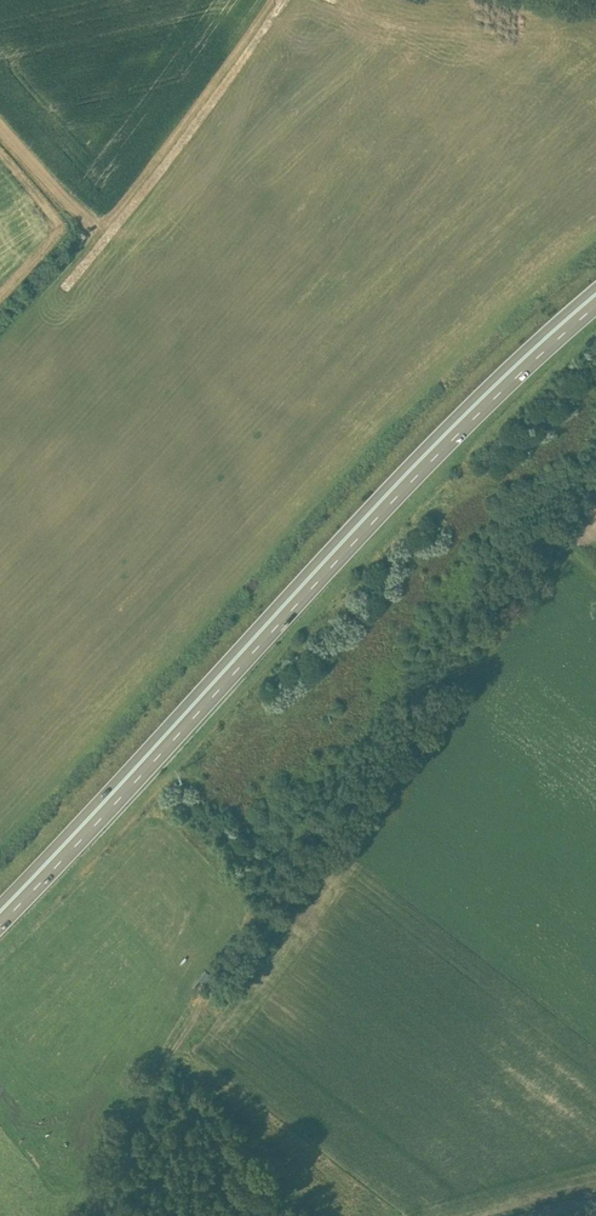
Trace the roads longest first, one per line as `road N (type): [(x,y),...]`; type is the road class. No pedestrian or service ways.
road 1 (trunk): [(0,930),(402,496),(595,311)]
road 2 (trunk): [(595,293),(390,485),(0,906)]
road 3 (track): [(98,1215),(142,1106),(199,1013)]

